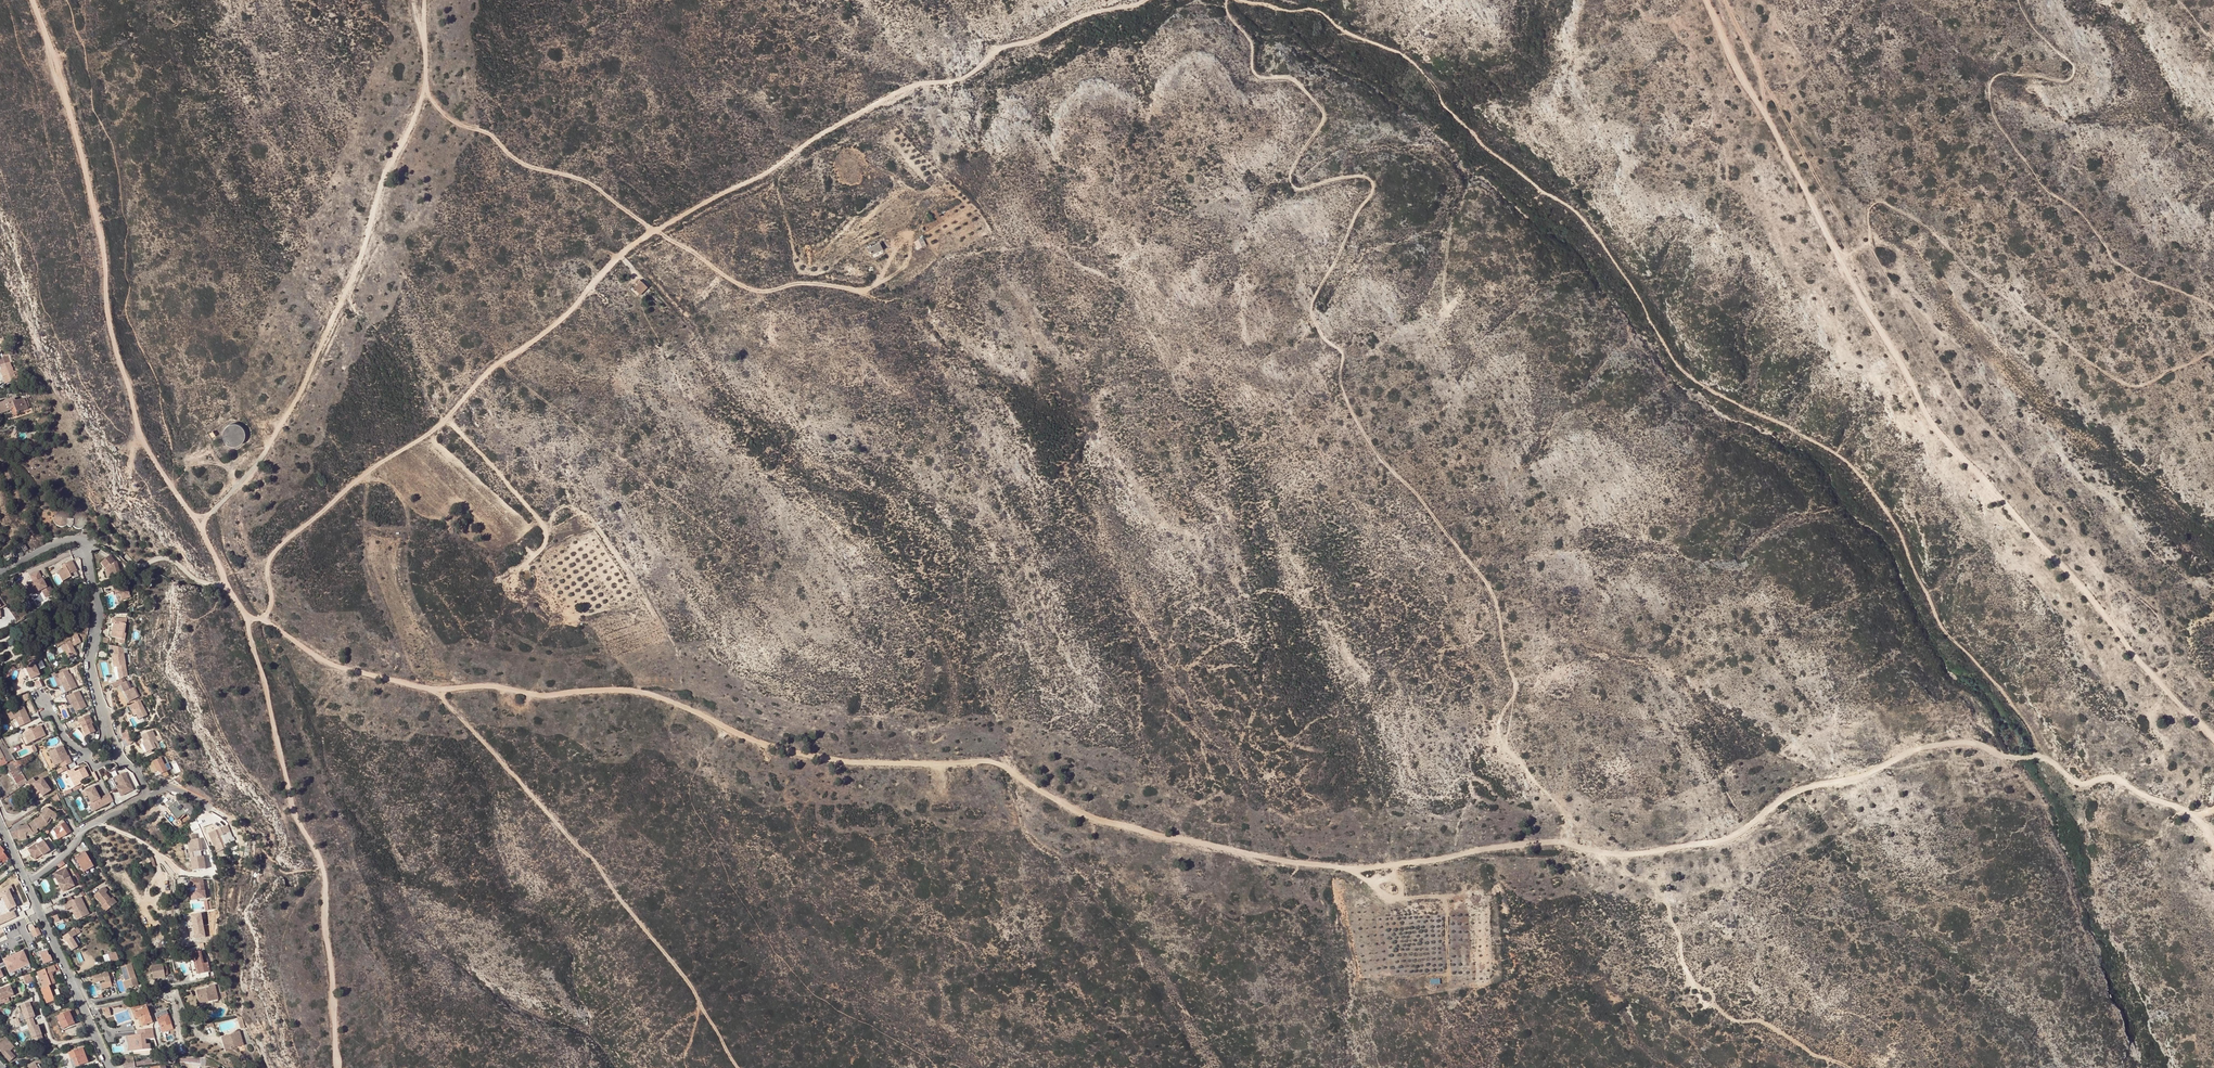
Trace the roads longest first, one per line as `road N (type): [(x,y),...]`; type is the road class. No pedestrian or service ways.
road 1 (track): [(244,609),(347,670),(435,691),(492,686),(544,697),(619,689),(828,760),(1001,763),(1109,822),(1327,866),(1365,870),(1533,842),(1597,851),(1713,849),(1749,837),(1795,790),(1875,779),(1909,755),(1952,746),(2013,759),(2042,755),(2080,784),(2107,777),(2187,813),(2213,847)]
road 2 (track): [(1257,0),(1319,8),(1345,29),(1404,50),(1460,119),(1584,215),(1629,273),(1653,330),(1684,371),(1855,469),(1897,525),(1943,630),(2017,707),(2042,755)]
road 3 (track): [(264,620),(270,600),(262,566),(275,549),(368,466),(441,425),(489,372),(580,305),(654,229),(790,162),(815,137),(913,86),(966,76),(993,51),(1143,0)]
road 4 (track): [(1227,0),(1226,12),(1253,46),(1254,71),(1296,80),(1323,108),(1293,185),(1363,175),(1372,185),(1316,289),(1317,323),(1344,352),(1341,382),(1361,429),(1494,592),(1517,689),(1500,714),(1500,734),(1569,819),(1565,842)]
road 5 (track): [(2117,636),(2105,571),(1932,355),(1870,245),(1866,215),(1880,200),(1900,211),(2109,377),(2139,383),(2213,343)]
road 6 (track): [(2213,739),(1927,418),(1708,0)]
road 7 (track): [(204,535),(207,519),(263,454),(318,363),(361,271),(426,102),(432,0)]
road 8 (track): [(30,0),(56,60),(84,165),(131,420),(204,535)]
road 9 (track): [(431,82),(449,120),(488,132),(526,168),(596,185),(748,288),(858,288),(880,278)]
road 10 (track): [(2213,308),(2108,253),(2076,205),(2039,178),(1993,115),(1986,87),(1999,68),(2061,78),(2075,72),(2076,63),(2030,23),(2022,0)]
road 11 (track): [(435,691),(611,885),(742,1067)]
road 12 (track): [(337,1067),(322,865),(296,820),(244,609)]
road 13 (track): [(105,294),(87,275),(38,89),(5,0)]
road 14 (track): [(1661,851),(1668,903),(1693,979),(1719,1010),(1845,1067)]
road 15 (track): [(1724,0),(1842,221),(1842,256)]
road 16 (track): [(1761,76),(1761,101),(1797,82),(1828,57),(1868,0)]
road 17 (residential): [(85,541),(99,613),(87,662),(99,706)]
road 18 (residential): [(25,881),(83,829),(151,795)]
road 19 (track): [(98,543),(129,560),(163,559),(227,585)]
road 20 (residential): [(99,706),(103,739),(86,754),(60,736),(42,696)]

